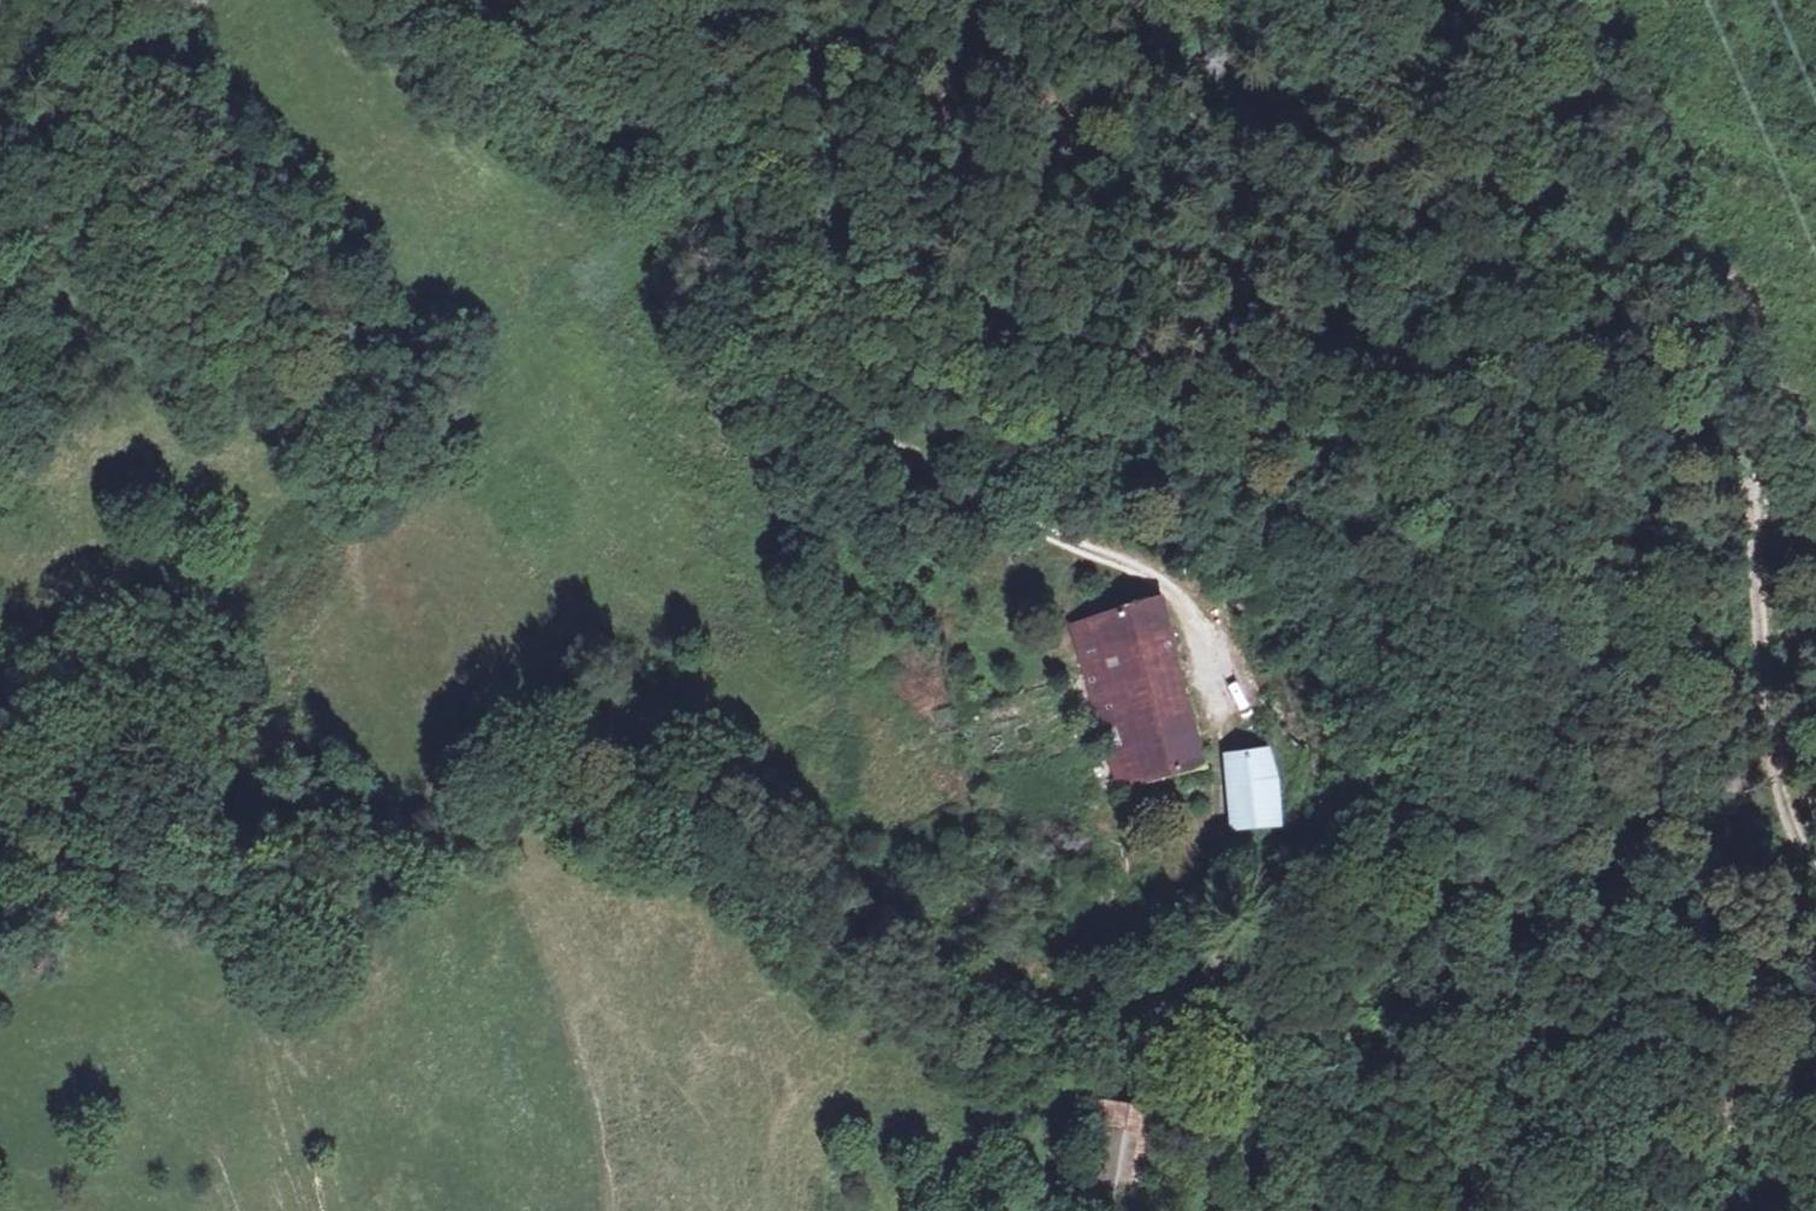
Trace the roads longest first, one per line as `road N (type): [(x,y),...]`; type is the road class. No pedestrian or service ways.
road 1 (track): [(1428,0),(1629,193),(1679,258),(1715,330),(1749,530),(1775,841),(1815,897)]
road 2 (unclassified): [(1227,726),(1195,620),(1174,597),(1141,572),(988,505),(872,435),(791,368),(767,332),(750,278),(712,0)]
road 3 (track): [(303,888),(130,835),(65,790),(0,693)]
road 4 (track): [(0,291),(96,153),(126,0)]

